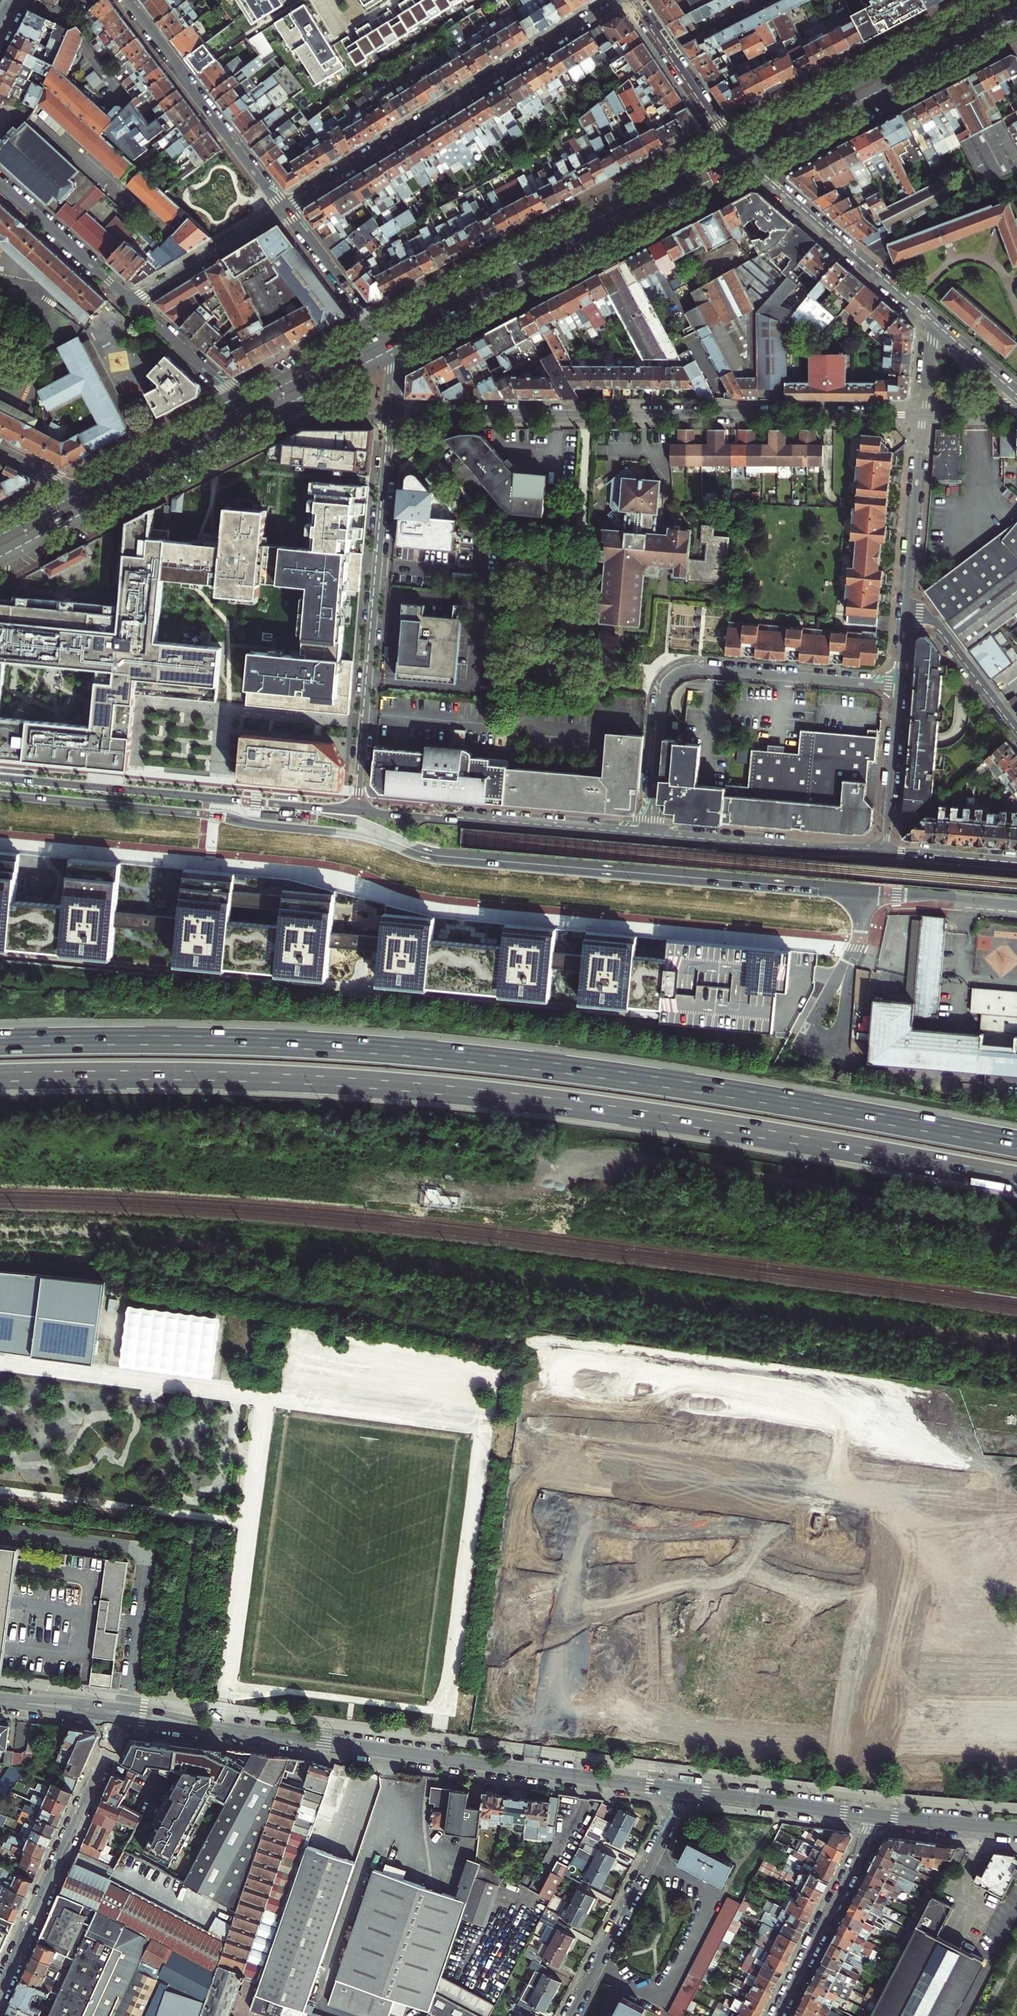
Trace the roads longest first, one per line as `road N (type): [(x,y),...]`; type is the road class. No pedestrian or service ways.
road 1 (motorway): [(0,1078),(250,1078),(476,1094),(1016,1181)]
road 2 (motorway): [(1016,1144),(471,1059),(251,1042),(0,1043)]
road 3 (primary): [(408,848),(1016,903)]
road 4 (residential): [(390,416),(923,415)]
road 5 (residential): [(241,1733),(684,1791)]
road 6 (primary): [(0,795),(201,814),(408,848)]
road 7 (secondary): [(386,353),(748,160)]
road 8 (secondary): [(736,146),(377,337)]
road 9 (residential): [(355,810),(390,416)]
road 10 (unclassified): [(646,836),(659,696),(679,670),(900,685)]
road 11 (residential): [(283,208),(618,0)]
road 12 (secondary): [(1012,0),(736,146)]
road 13 (primary): [(309,807),(0,779)]
road 14 (secondary): [(748,160),(1016,18)]
road 15 (residential): [(0,1995),(121,1720)]
road 16 (primary): [(646,836),(355,810)]
road 17 (residential): [(125,0),(283,208)]
road 18 (residential): [(570,2015),(684,1791)]
road 19 (residential): [(748,160),(932,322)]
road 20 (primary): [(885,853),(646,836)]
road 21 (residential): [(877,1816),(777,2015)]
road 22 (residential): [(923,415),(906,612)]
road 23 (residential): [(877,1816),(684,1791)]
road 24 (residential): [(131,303),(283,208)]
road 25 (residential): [(736,146),(634,0)]
road 26 (residential): [(0,186),(131,303)]
road 27 (secondary): [(238,410),(84,492)]
road 28 (residential): [(900,685),(885,853)]
road 29 (residential): [(1016,733),(934,623),(906,612)]
road 30 (secondary): [(104,501),(247,425)]
road 31 (residential): [(283,208),(377,337)]
road 32 (residential): [(131,303),(238,410)]
road 33 (residential): [(1016,1828),(877,1816)]
road 34 (primary): [(1016,867),(885,853)]
road 35 (residential): [(126,1707),(4,1700)]
road 36 (secondary): [(377,337),(270,394)]
road 37 (secondary): [(279,409),(386,353)]
road 38 (residential): [(121,1720),(241,1733)]

